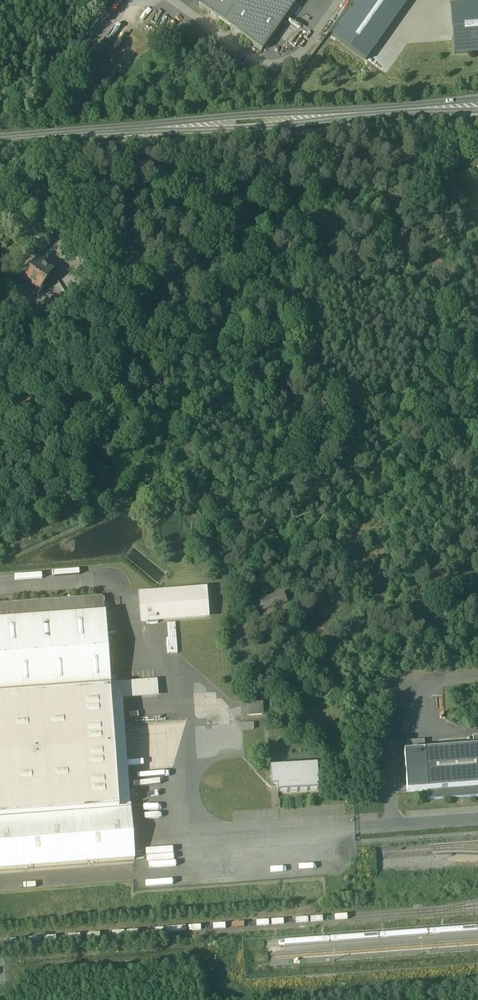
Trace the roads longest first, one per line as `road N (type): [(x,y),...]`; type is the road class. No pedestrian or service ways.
road 1 (tertiary): [(0,140),(398,110)]

